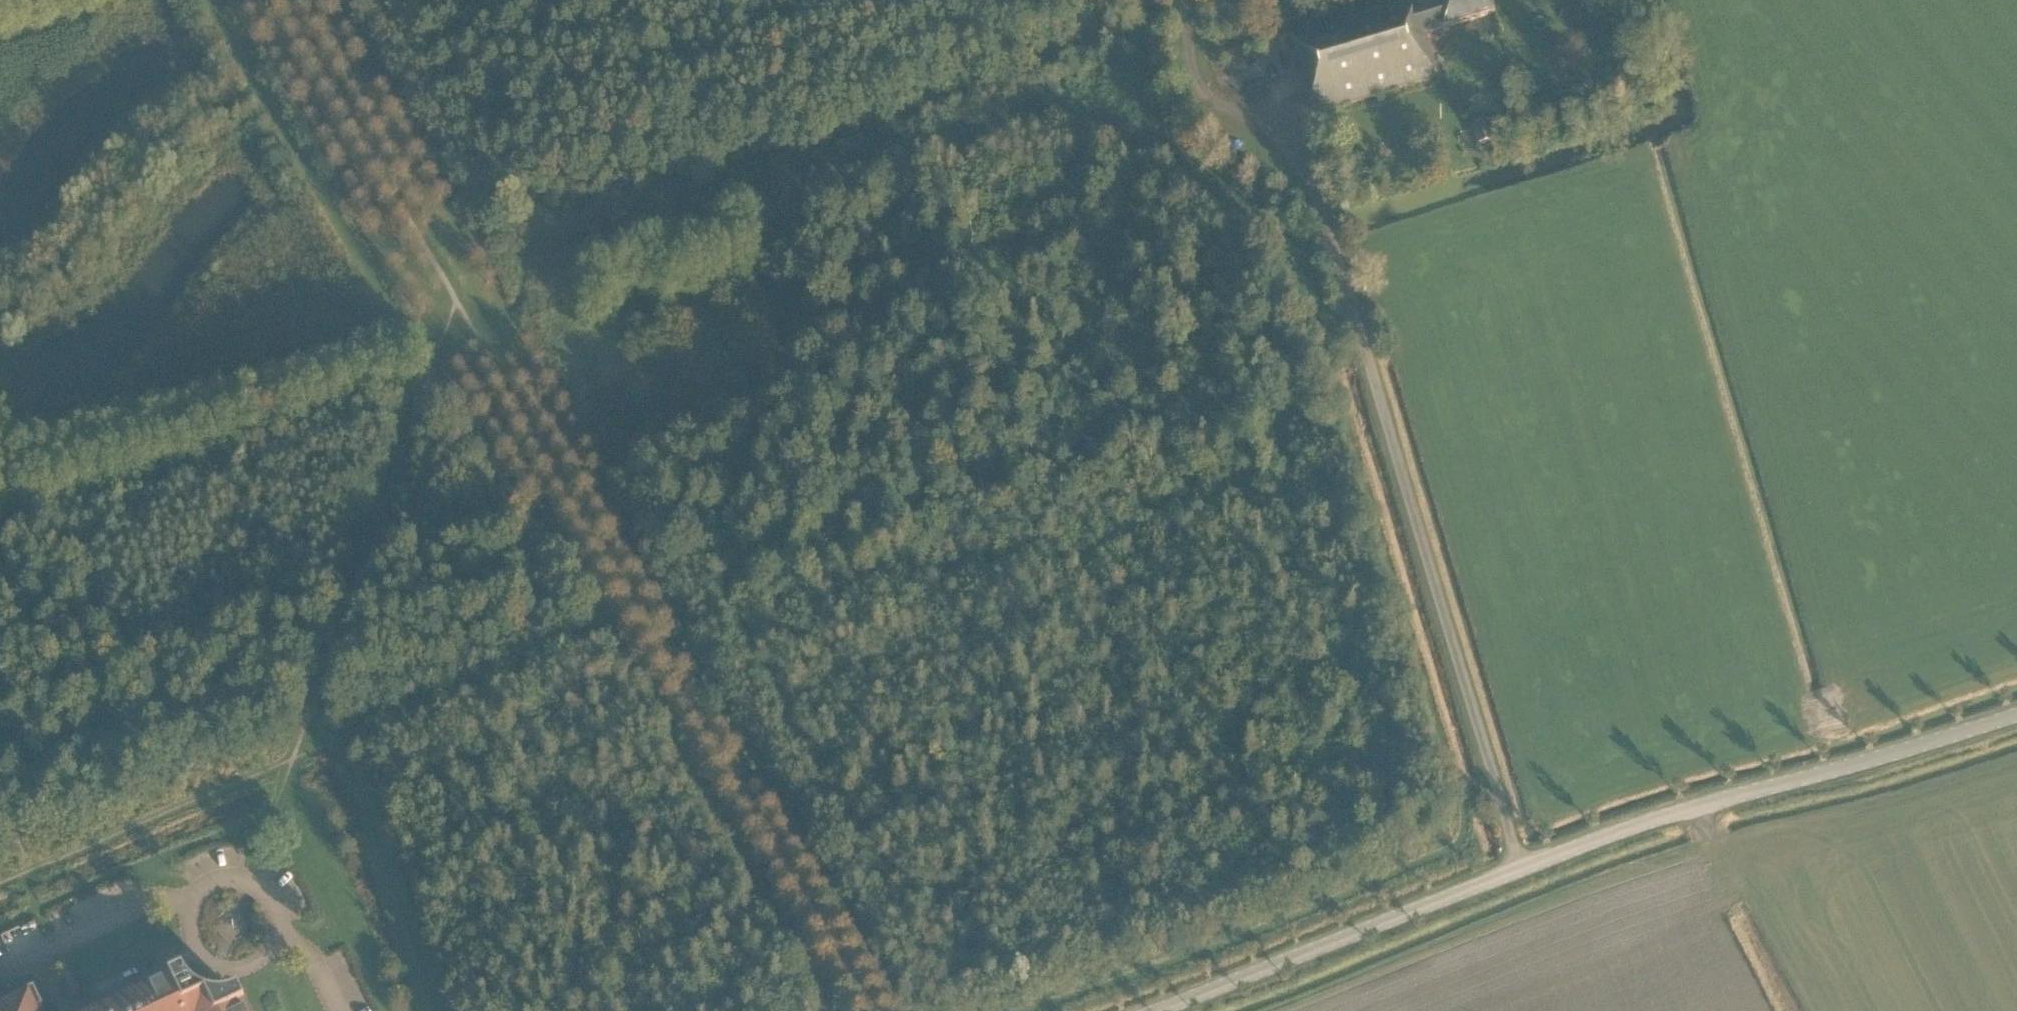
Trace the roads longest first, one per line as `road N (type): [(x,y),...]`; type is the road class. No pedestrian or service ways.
road 1 (tertiary): [(1159,1010),(1522,874),(2016,718)]

